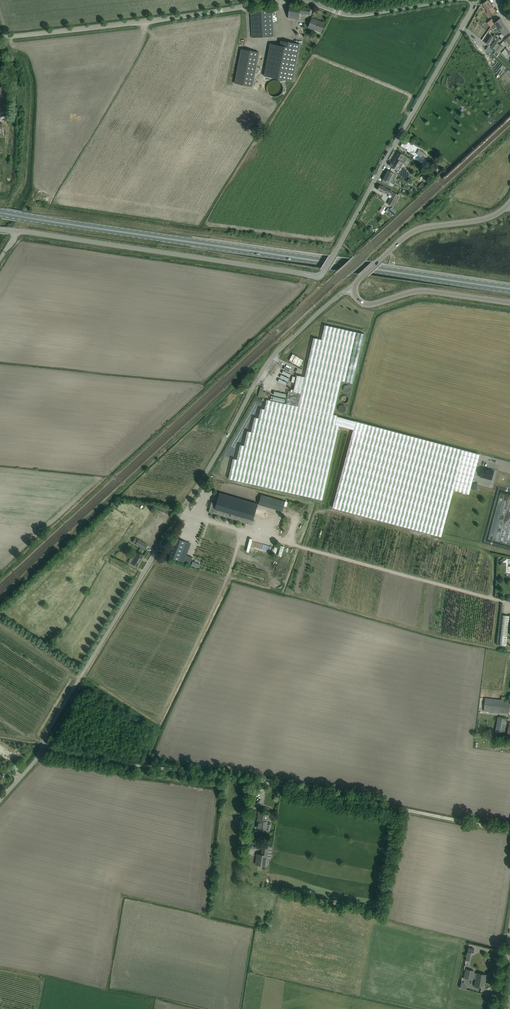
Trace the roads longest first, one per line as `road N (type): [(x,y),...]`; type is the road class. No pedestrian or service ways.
road 1 (unclassified): [(18,231),(320,276),(476,0)]
road 2 (unclassified): [(40,747),(264,368),(318,313),(354,291)]
road 3 (secondary): [(0,212),(509,288)]
road 4 (unclassified): [(509,830),(40,747)]
road 5 (tertiary): [(354,291),(410,233),(488,218),(508,205)]
road 6 (tertiary): [(509,302),(421,291),(368,305),(354,291)]
road 7 (unclassified): [(305,0),(351,14),(449,0)]
road 8 (unclassified): [(0,38),(143,21)]
road 9 (unclassified): [(143,21),(266,0)]

